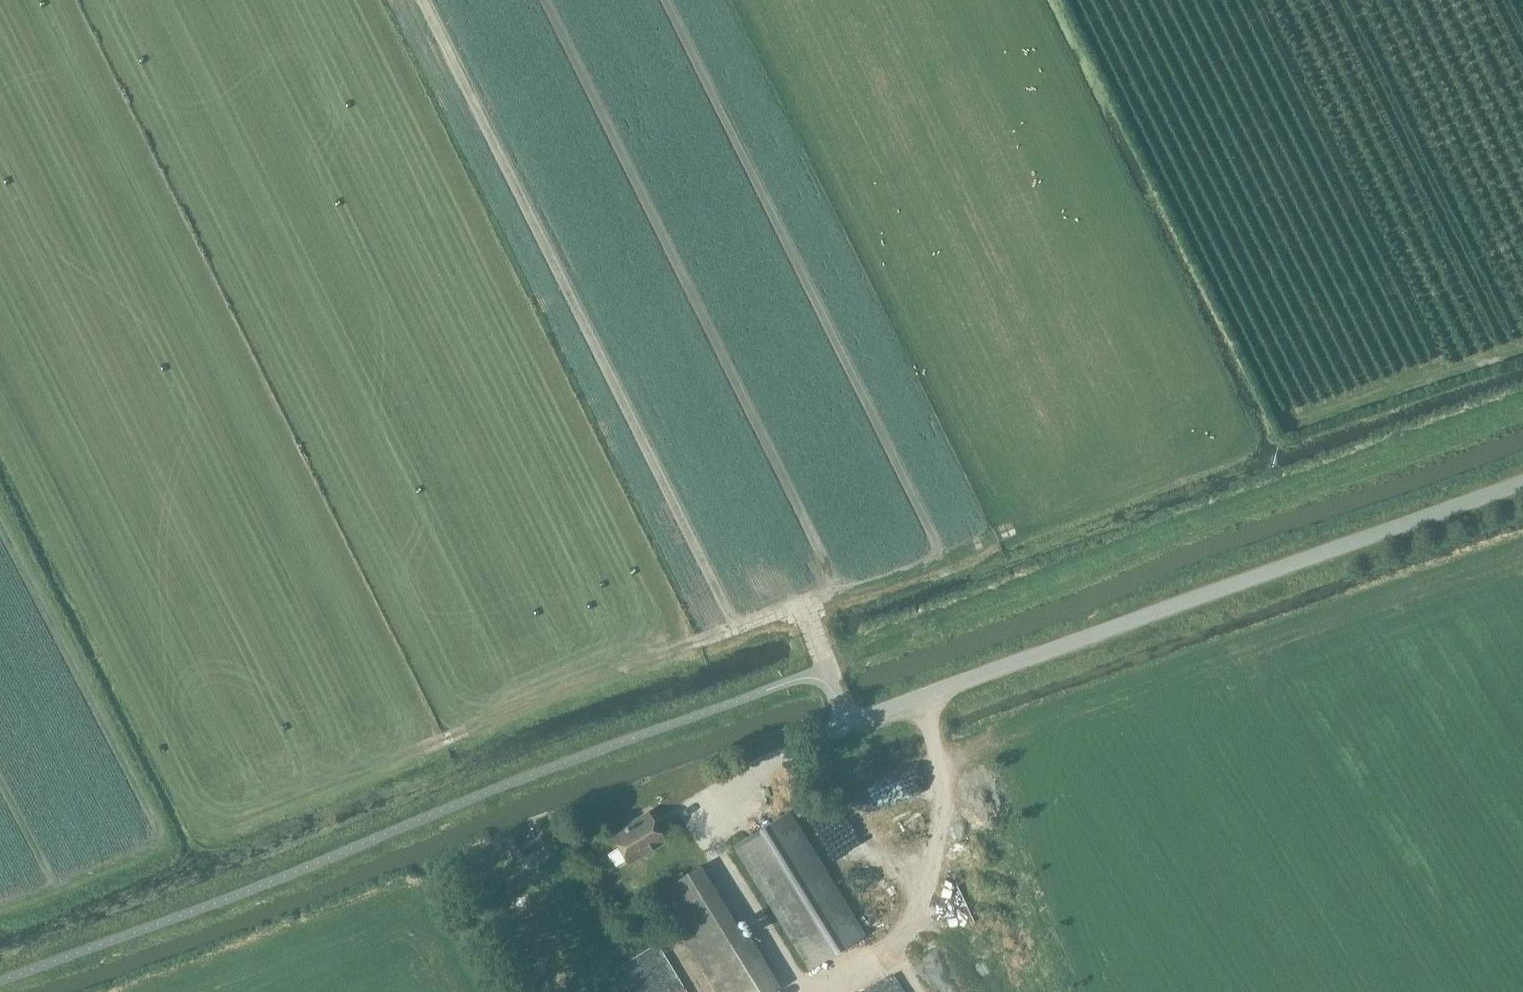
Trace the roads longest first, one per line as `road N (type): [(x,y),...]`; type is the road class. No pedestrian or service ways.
road 1 (track): [(313,798),(0,173)]
road 2 (unclassified): [(870,715),(1522,483)]
road 3 (track): [(816,991),(950,915),(974,877),(977,849),(918,698)]

